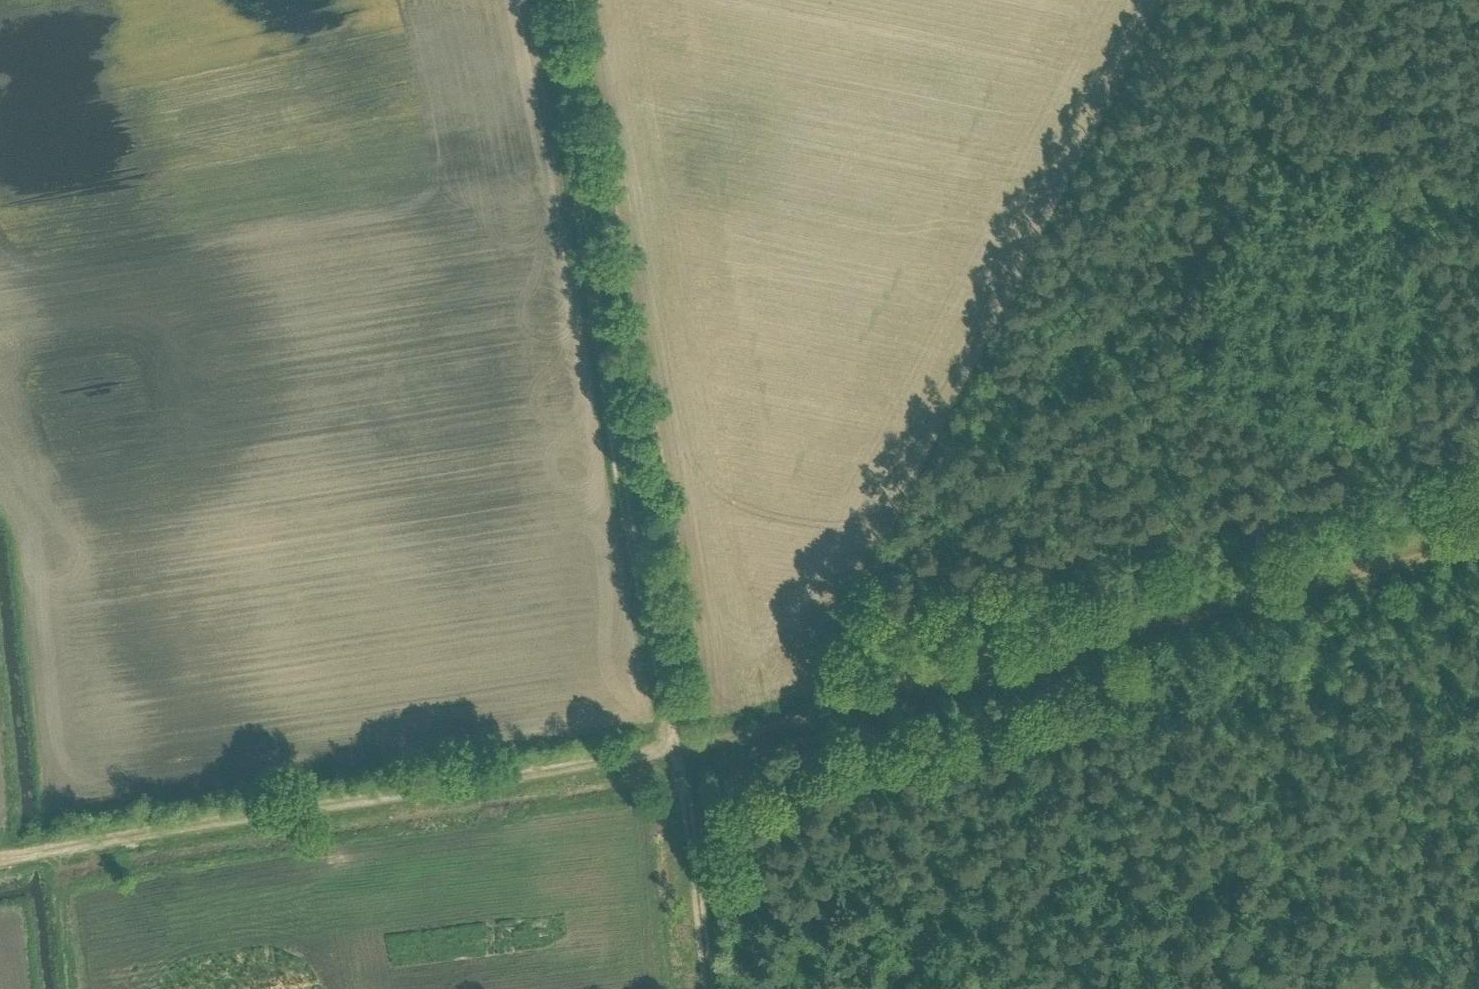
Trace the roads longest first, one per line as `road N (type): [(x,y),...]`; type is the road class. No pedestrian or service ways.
road 1 (track): [(704,988),(683,800),(537,0)]
road 2 (track): [(1345,577),(673,752)]
road 3 (track): [(0,859),(673,752)]
road 4 (track): [(1345,577),(1342,988)]
road 5 (track): [(1478,542),(1345,577)]

